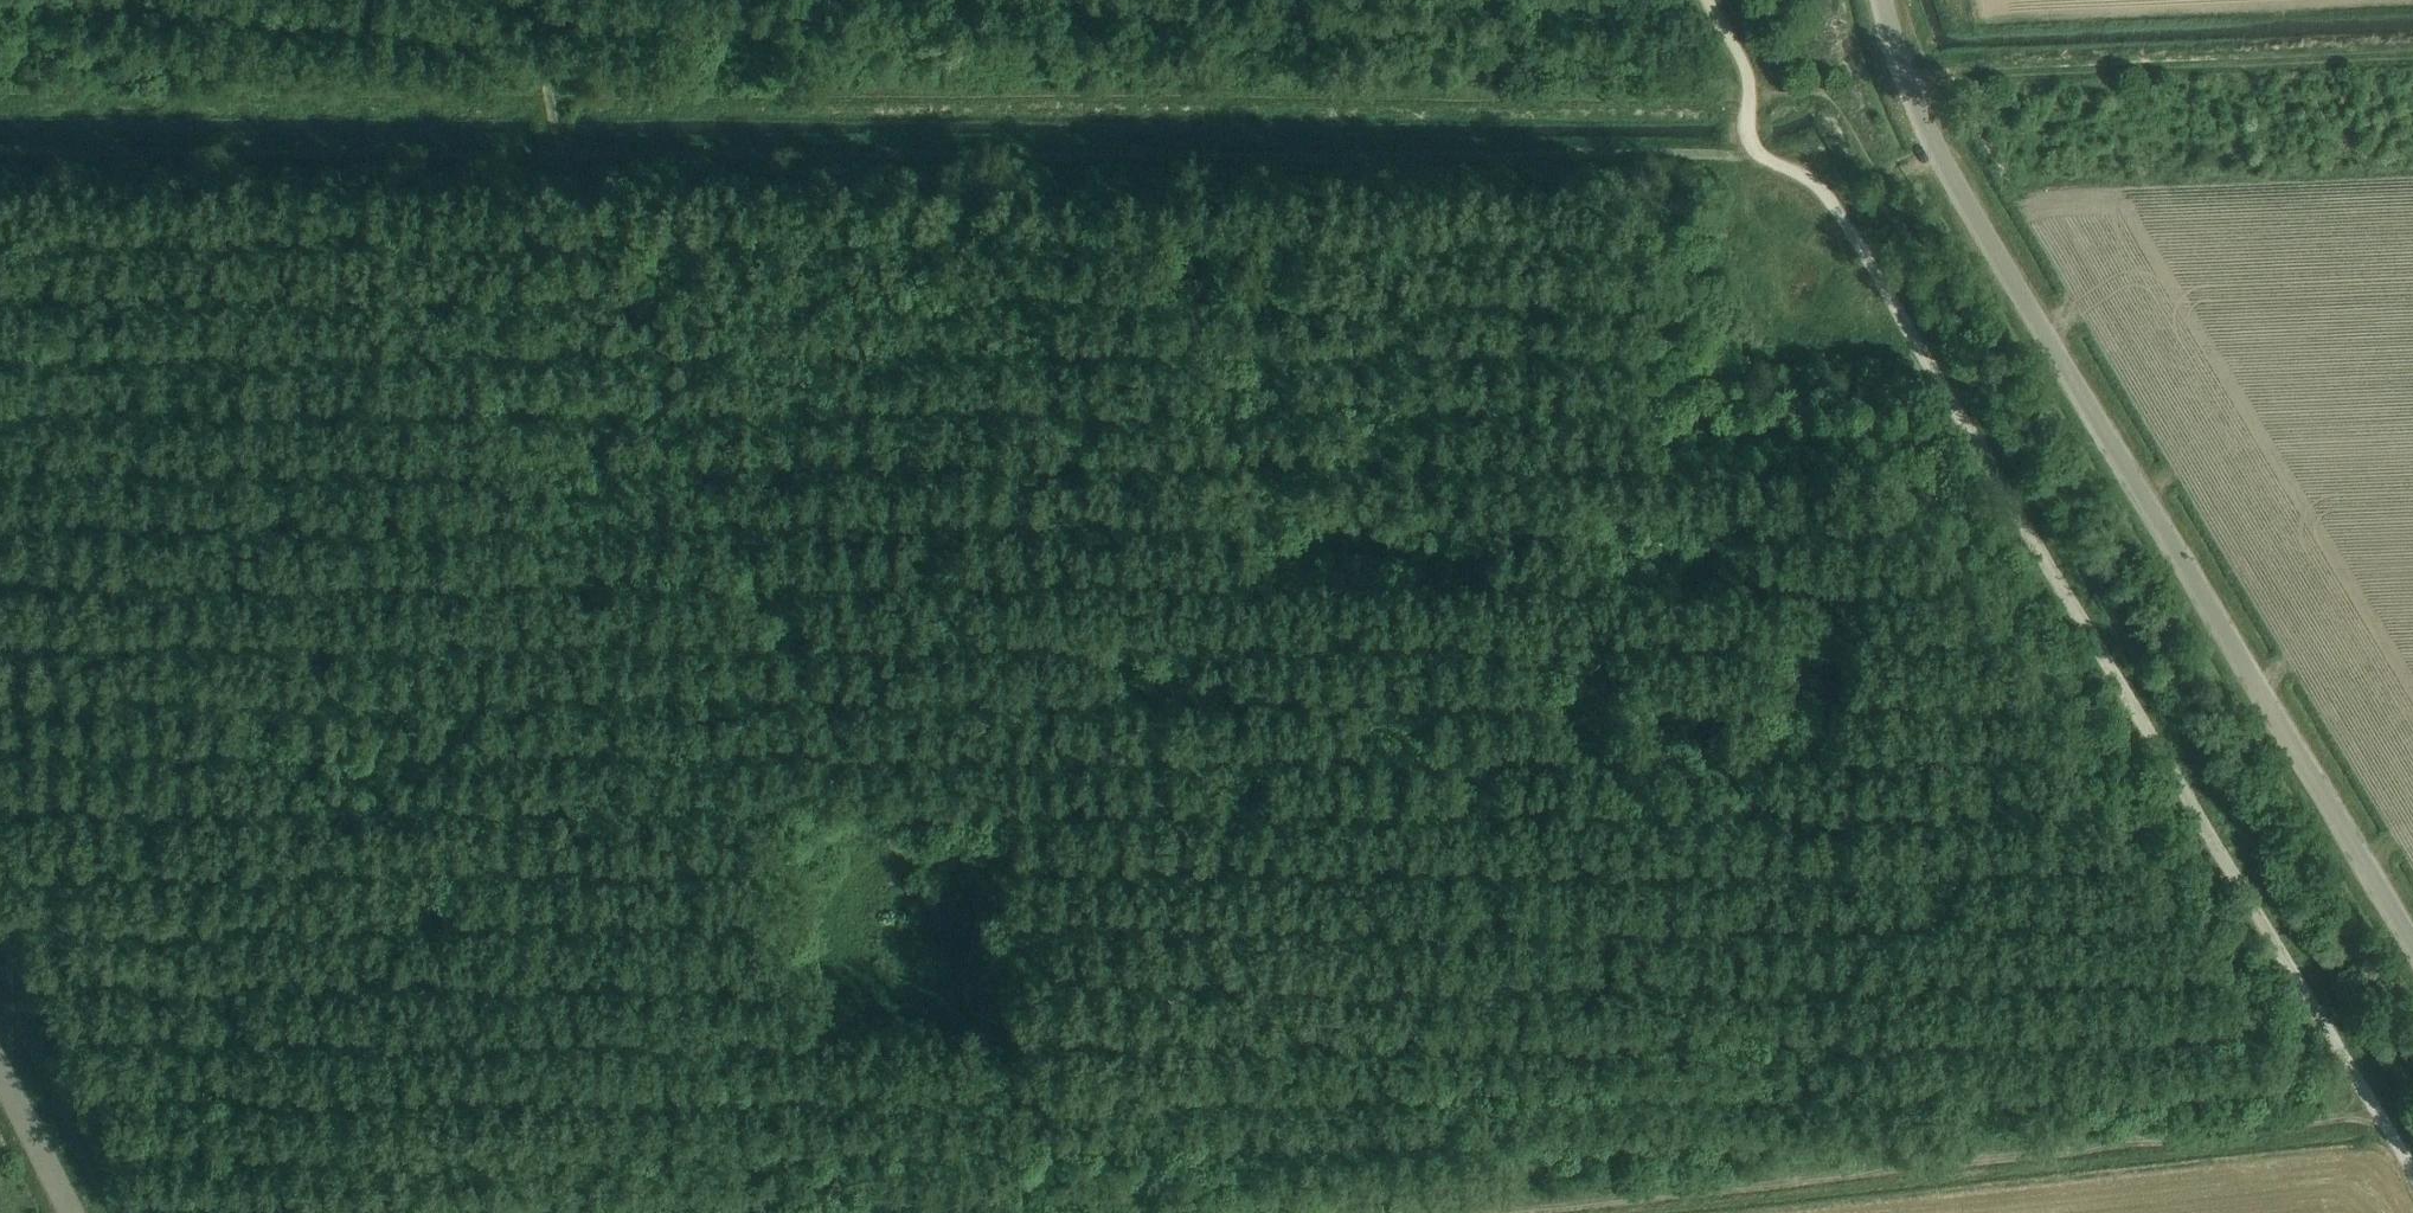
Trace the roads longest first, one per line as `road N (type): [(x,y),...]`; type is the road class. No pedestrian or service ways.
road 1 (tertiary): [(2412,943),(1937,154),(1883,0)]
road 2 (unclassified): [(69,1212),(0,1076)]

